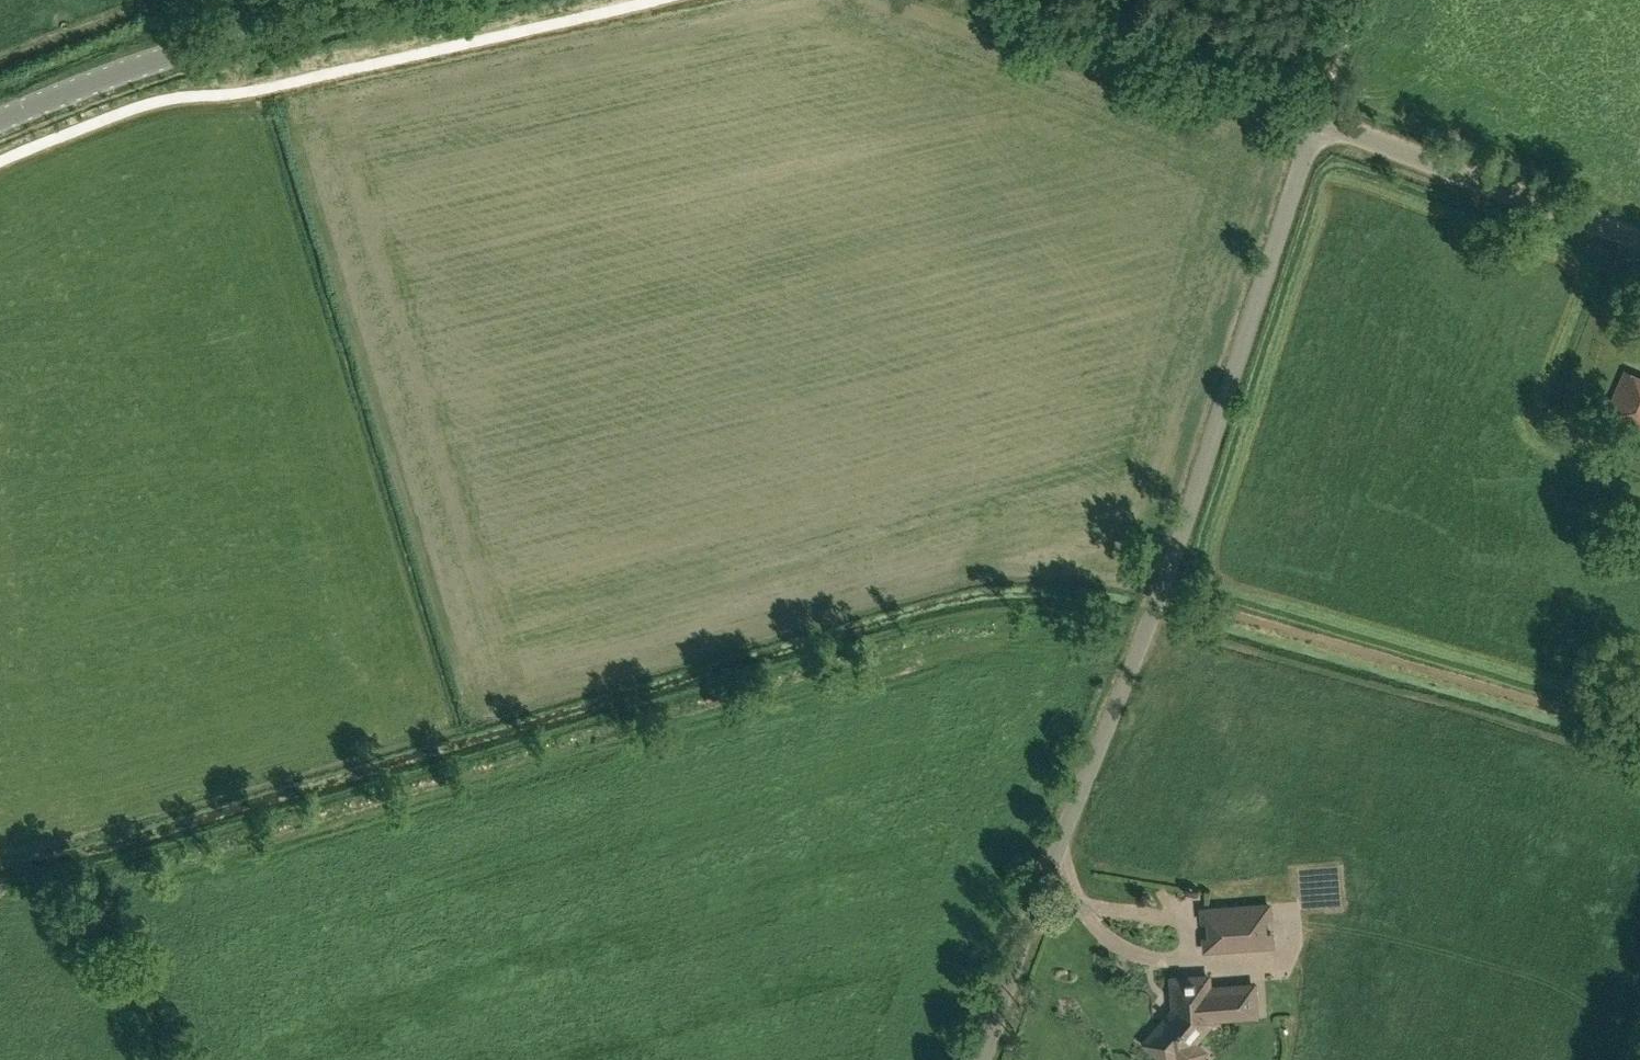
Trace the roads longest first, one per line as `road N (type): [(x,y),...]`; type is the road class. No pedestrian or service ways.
road 1 (unclassified): [(989,1059),(1147,631),(1318,121)]
road 2 (tertiary): [(0,120),(230,36),(379,0)]
road 3 (unclassified): [(1318,121),(986,0)]
road 4 (unclassified): [(1639,243),(1318,121)]
road 5 (track): [(0,63),(174,0)]
road 6 (track): [(1318,121),(1362,0)]

